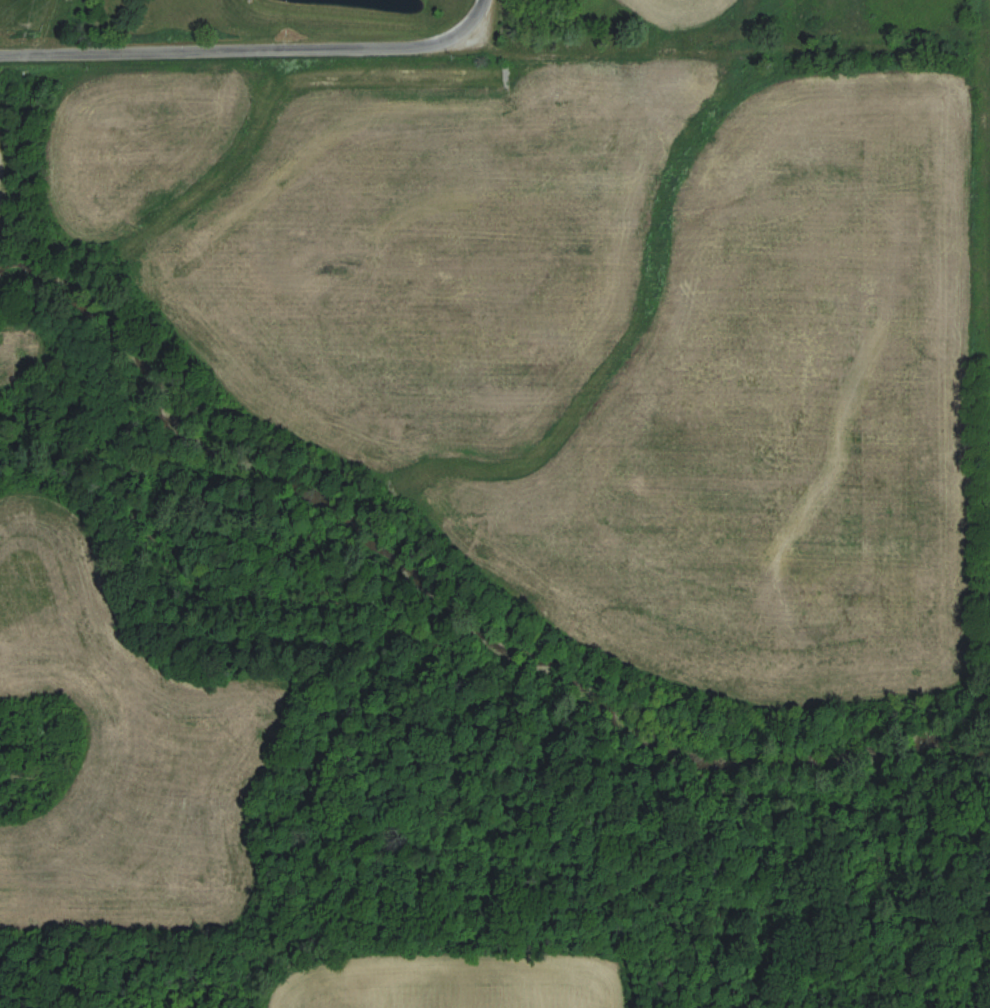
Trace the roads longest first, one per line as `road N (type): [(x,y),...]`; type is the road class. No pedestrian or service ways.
road 1 (residential): [(0,59),(404,51),(466,36),(482,18),(483,0)]

